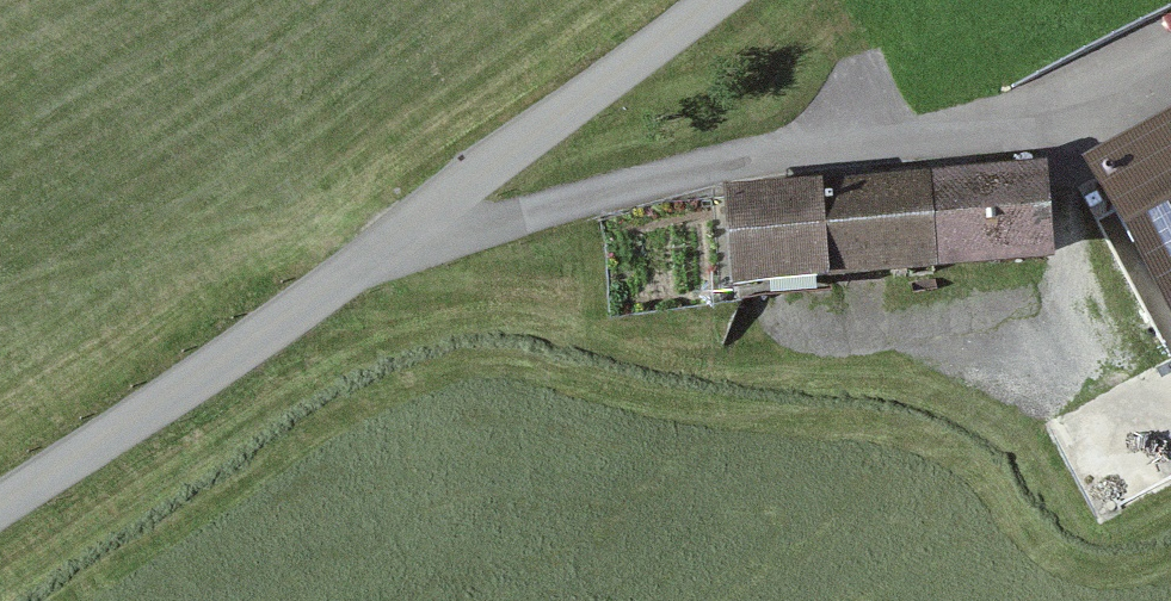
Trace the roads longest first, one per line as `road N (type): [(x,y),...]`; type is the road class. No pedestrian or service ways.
road 1 (unclassified): [(0,519),(653,60),(726,0)]
road 2 (track): [(1170,89),(1069,131),(776,152),(398,240)]

